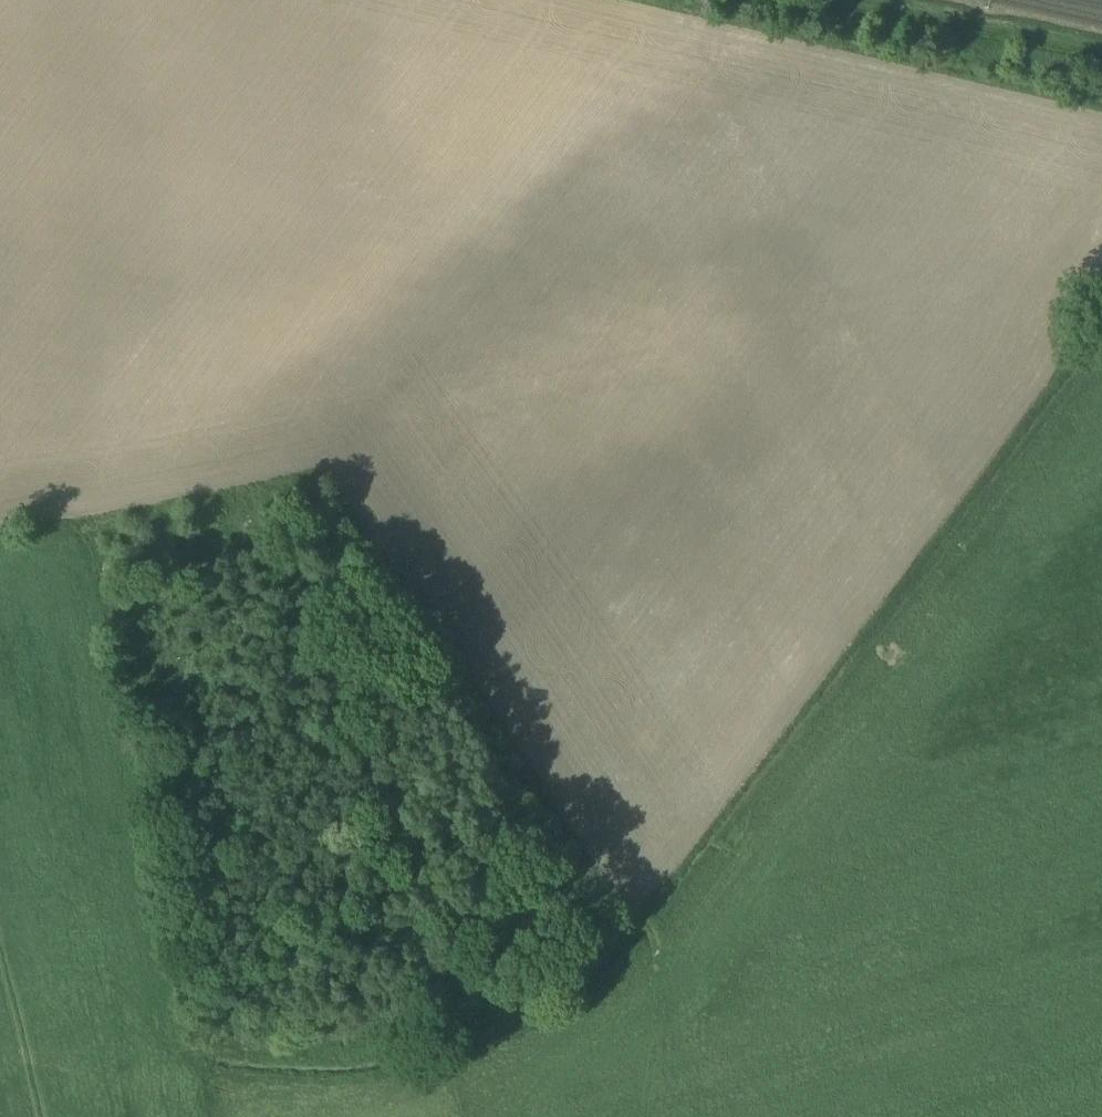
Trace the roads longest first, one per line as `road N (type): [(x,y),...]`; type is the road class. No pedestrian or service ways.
road 1 (track): [(819,0),(1101,63)]

